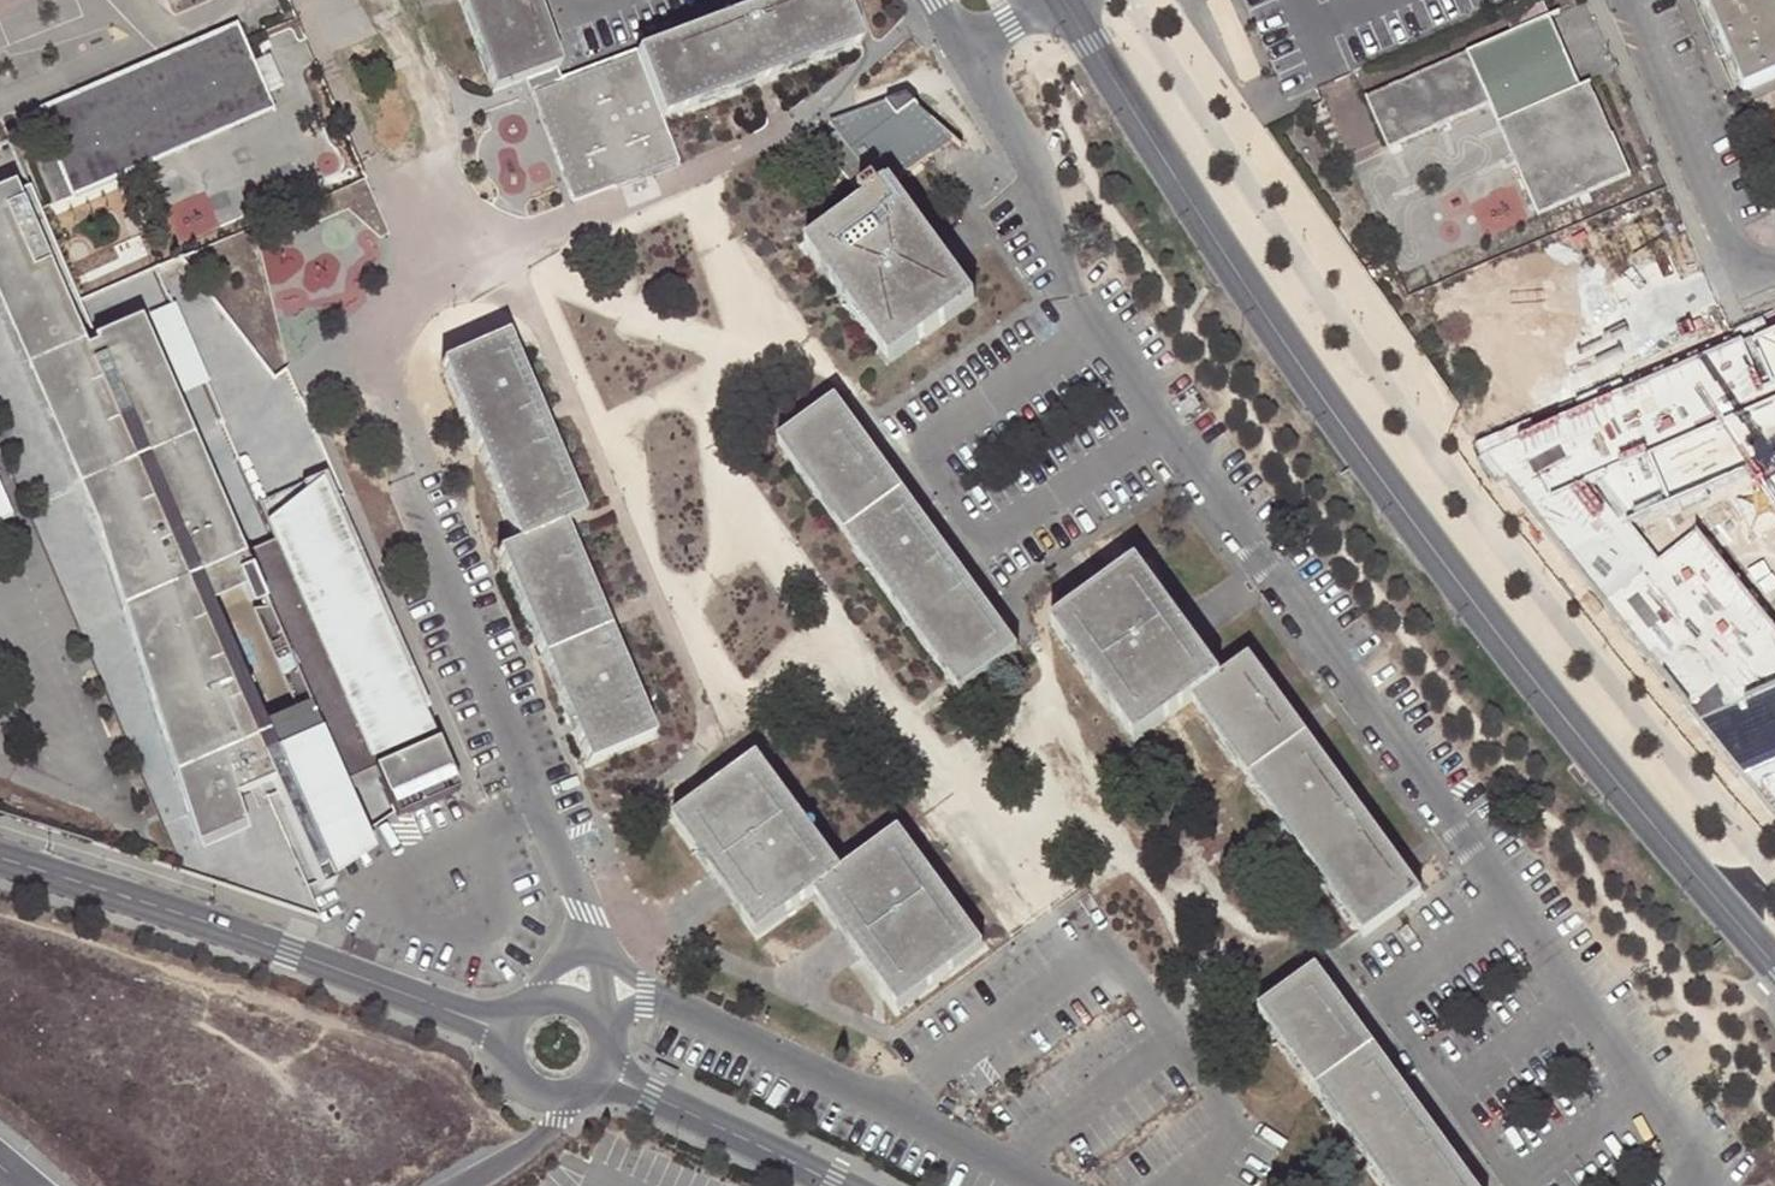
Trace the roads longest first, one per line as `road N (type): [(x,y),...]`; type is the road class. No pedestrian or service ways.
road 1 (unclassified): [(964,44),(1021,134),(1090,331),(1685,1150),(1690,1185)]
road 2 (secondary): [(1064,0),(1322,401),(1482,618),(1774,963)]
road 3 (tertiary): [(0,868),(516,1027)]
road 4 (unclassified): [(594,954),(584,911),(404,479)]
road 5 (unclassified): [(1037,1185),(663,998)]
road 6 (tertiary): [(600,1070),(830,1185)]
road 7 (tertiary): [(465,1185),(544,1141),(558,1124),(558,1095)]

